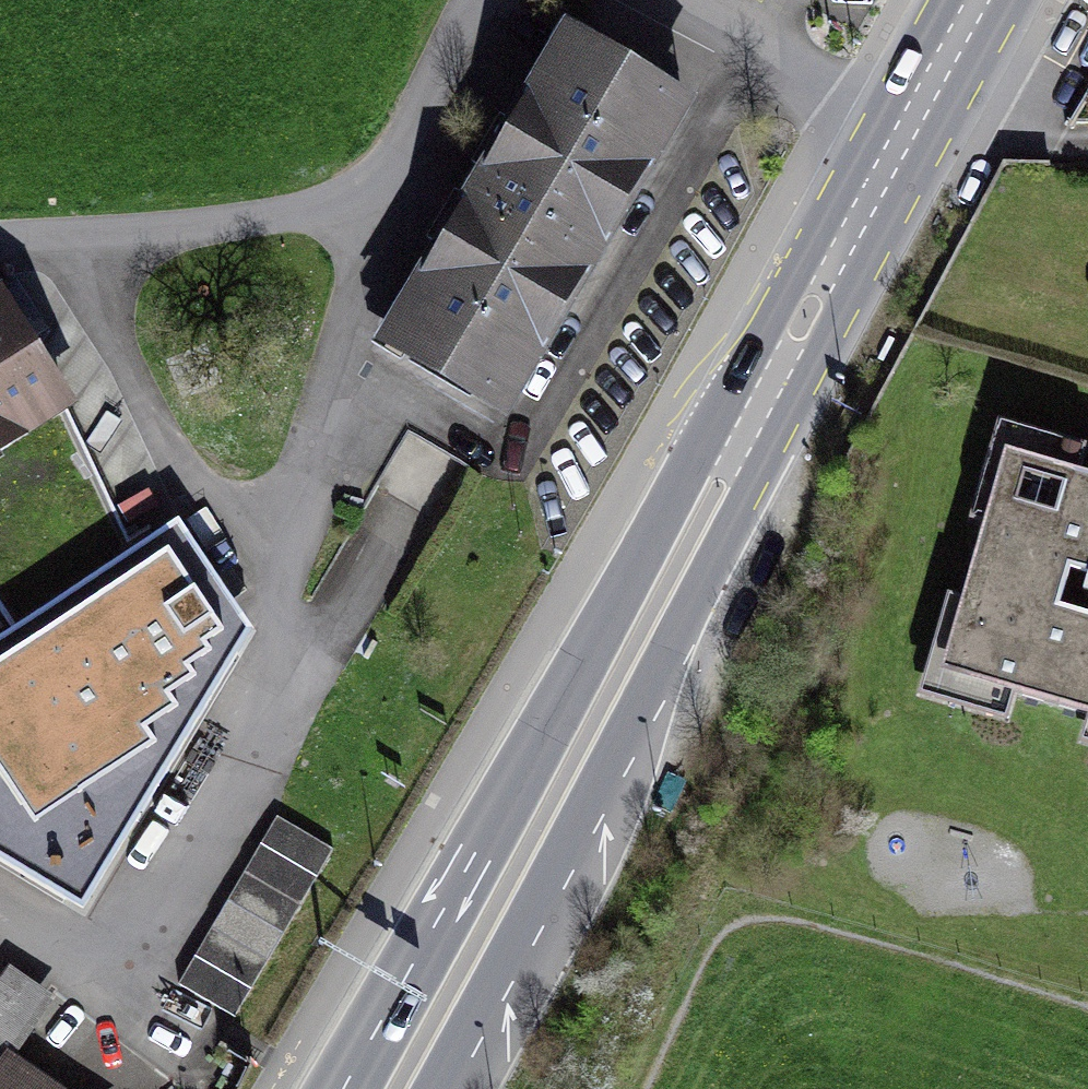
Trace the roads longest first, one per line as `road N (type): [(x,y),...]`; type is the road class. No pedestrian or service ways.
road 1 (residential): [(57,1003),(213,816),(259,634),(339,224)]
road 2 (primary): [(751,425),(560,697),(344,1088)]
road 3 (primary): [(431,1088),(641,698),(751,425)]
road 4 (residential): [(339,224),(156,249),(0,258)]
road 5 (primary): [(904,137),(751,425)]
road 6 (residential): [(339,224),(493,0)]
road 7 (residential): [(904,137),(693,0)]
road 8 (primary): [(981,0),(904,137)]

